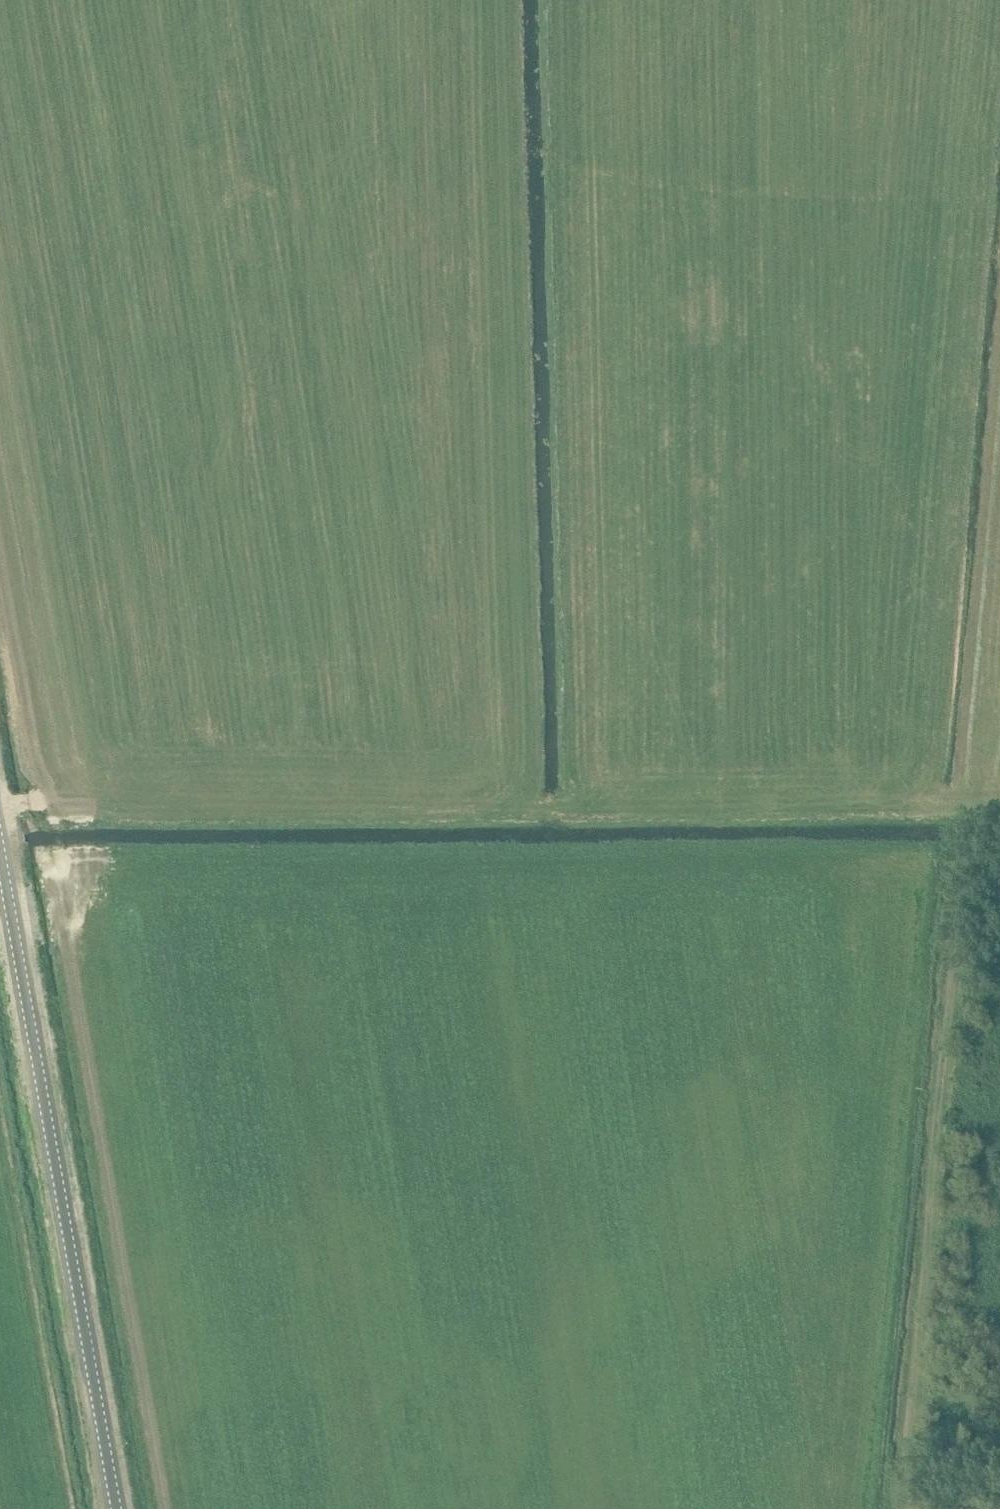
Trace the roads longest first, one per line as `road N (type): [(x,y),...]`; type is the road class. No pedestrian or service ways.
road 1 (unclassified): [(123,1508),(0,832)]

